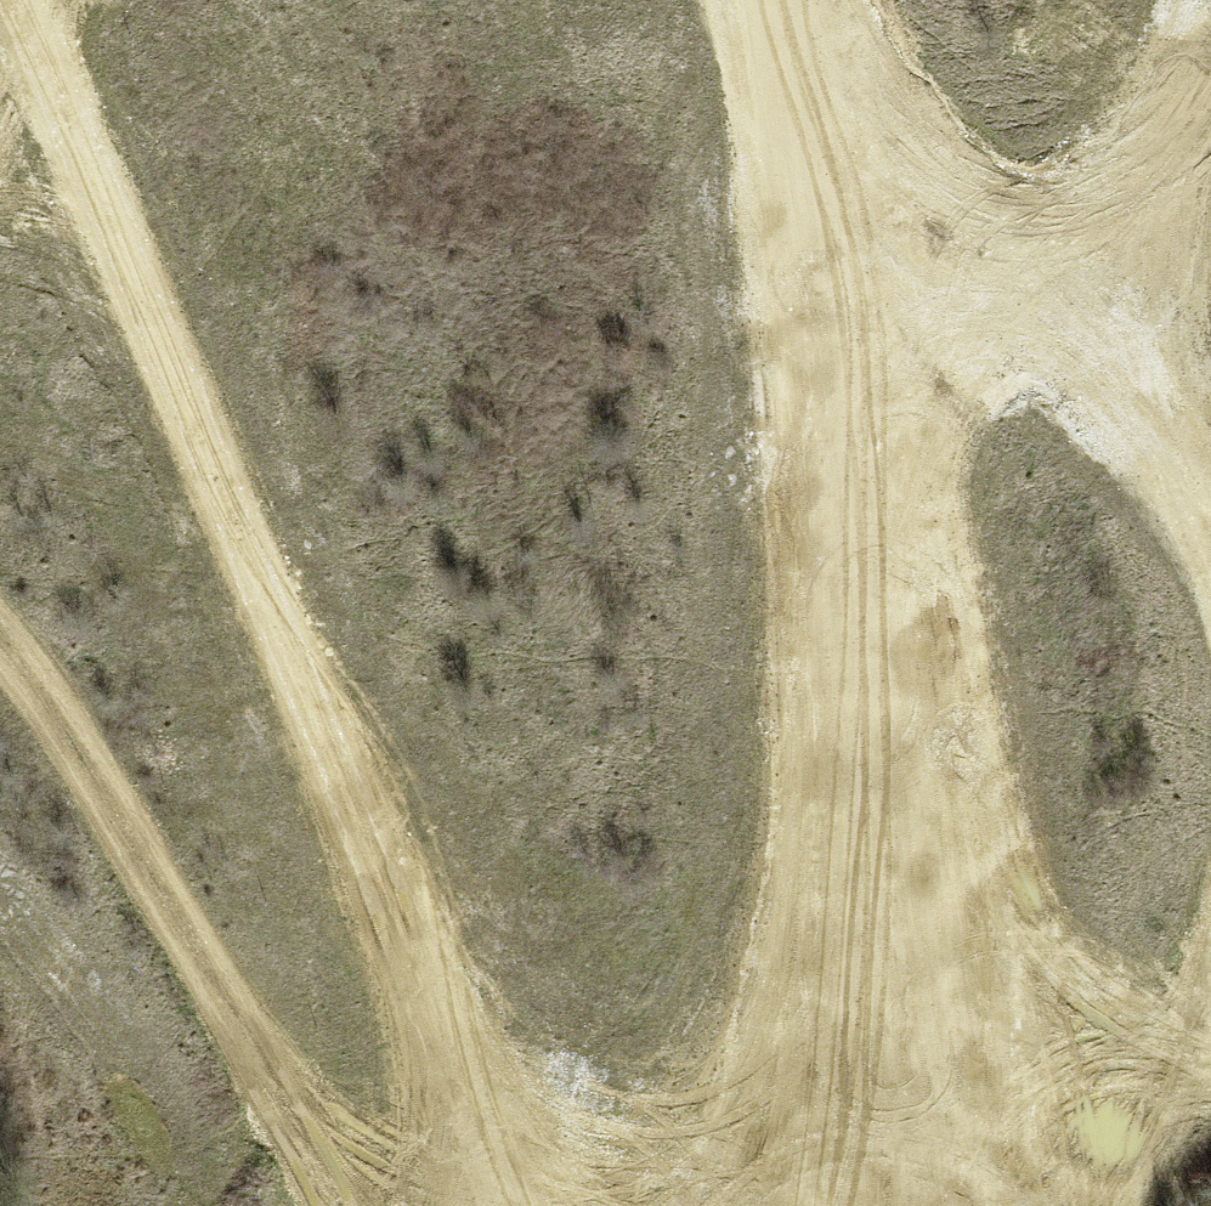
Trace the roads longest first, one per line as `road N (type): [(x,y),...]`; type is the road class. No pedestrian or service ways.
road 1 (track): [(549,1205),(430,1034),(60,110)]
road 2 (track): [(781,0),(866,322),(882,791),(905,1052)]
road 3 (track): [(370,1205),(325,1152),(76,739),(0,653)]
road 4 (track): [(905,1052),(1210,1086)]
road 5 (track): [(1042,302),(1210,545)]
road 6 (track): [(1210,80),(1042,302)]
road 7 (track): [(866,322),(1042,302)]
road 8 (track): [(838,1205),(905,1052)]
road 9 (track): [(905,1052),(917,1205)]

